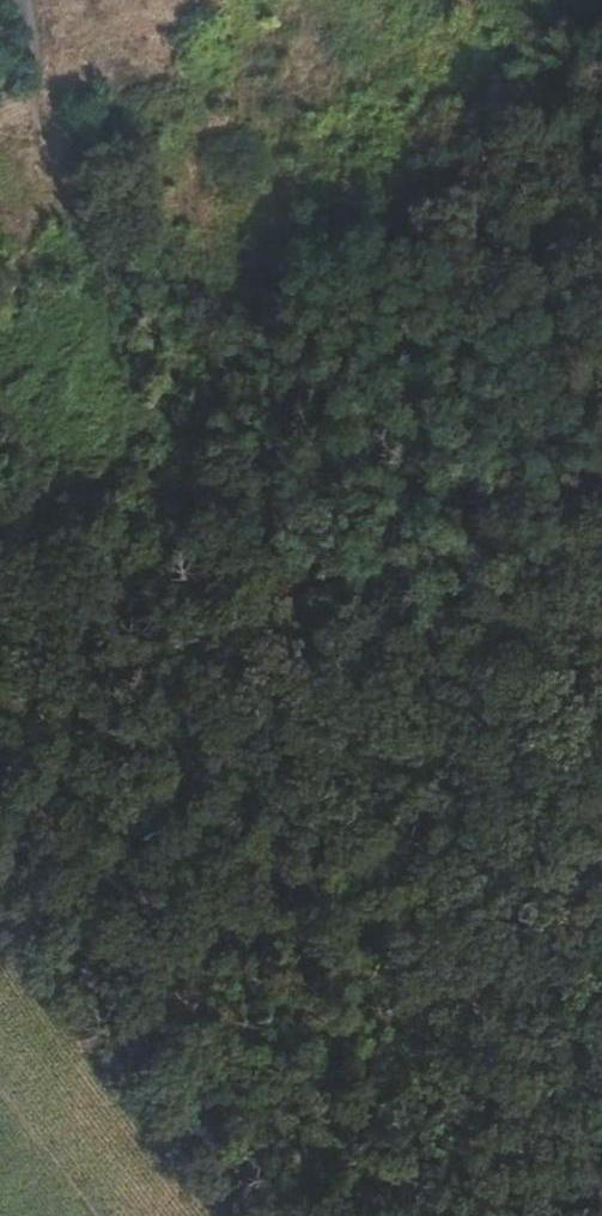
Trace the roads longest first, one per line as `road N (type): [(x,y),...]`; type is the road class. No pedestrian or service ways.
road 1 (track): [(0,147),(48,82),(28,0)]

